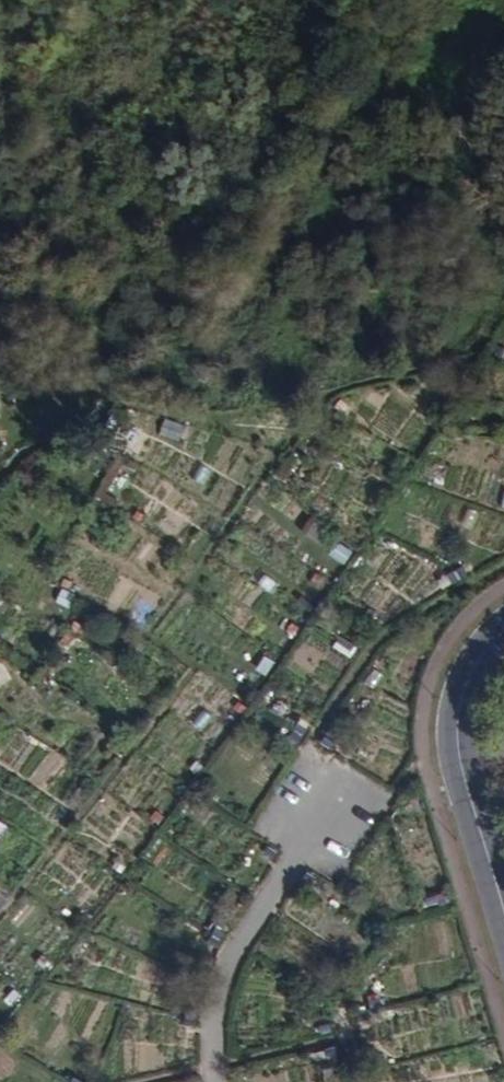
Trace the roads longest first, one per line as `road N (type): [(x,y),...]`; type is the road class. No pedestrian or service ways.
road 1 (residential): [(503,632),(470,677),(457,742),(503,907)]

